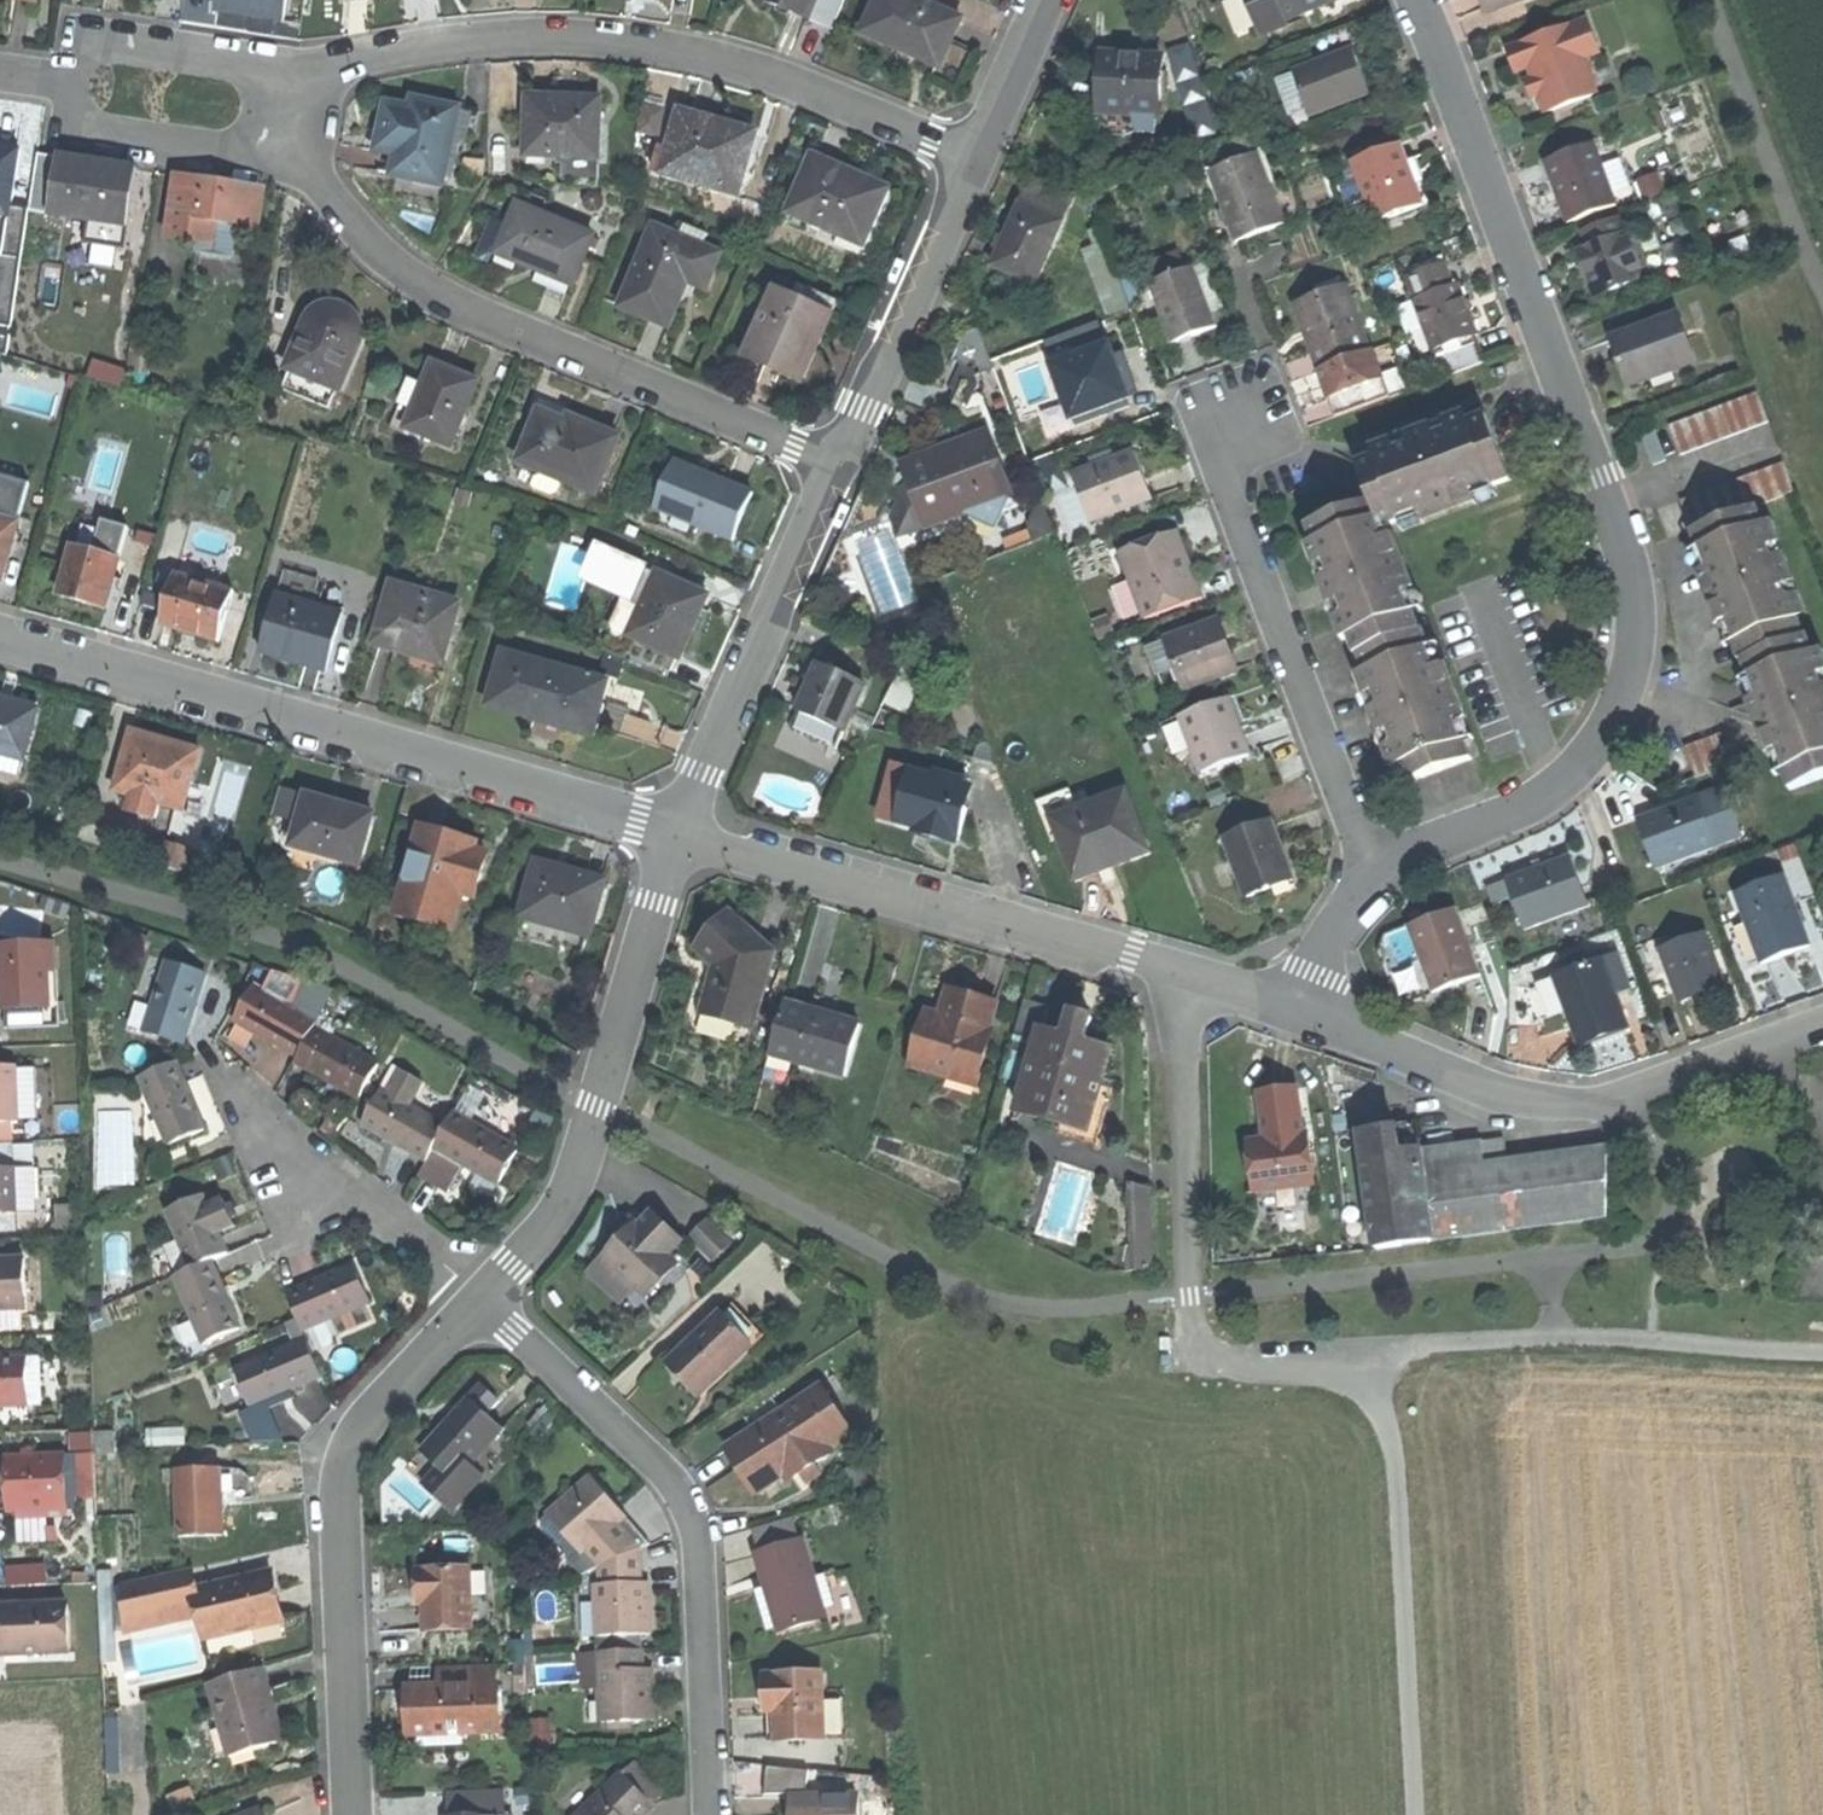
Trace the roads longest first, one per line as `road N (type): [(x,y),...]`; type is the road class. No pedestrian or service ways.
road 1 (residential): [(1368,868),(1523,808),(1593,752),(1628,676),(1636,616),(1624,548),(1419,0)]
road 2 (residential): [(282,115),(319,68),(432,40),(547,32),(634,39),(738,65),(974,157)]
road 3 (residential): [(0,635),(684,830)]
road 4 (residential): [(282,115),(320,185),(366,243),(477,318),(840,464)]
road 5 (residential): [(710,1814),(700,1561),(689,1505),(658,1460),(483,1297)]
road 6 (residential): [(483,1297),(353,1427),(338,1479),(351,1814)]
road 7 (residential): [(1305,1012),(1526,1102),(1578,1106),(1822,1024)]
road 8 (residential): [(684,830),(1130,953),(1195,979)]
road 9 (residential): [(1368,868),(1210,425),(1267,401)]
road 10 (residential): [(684,830),(582,1164),(559,1208),(483,1297)]
road 11 (track): [(1414,1814),(1394,1442),(1370,1363)]
road 12 (residential): [(840,464),(684,830)]
road 13 (residential): [(974,157),(840,464)]
road 14 (residential): [(1195,979),(1177,1021),(1193,1300)]
road 15 (residential): [(483,1297),(333,1185),(238,1099)]
road 16 (unclassified): [(1193,1300),(1205,1345),(1229,1366),(1370,1363),(1422,1351)]
road 17 (residential): [(282,115),(232,153),(87,132),(65,85)]
road 18 (residential): [(65,85),(104,49),(236,65),(282,115)]
road 19 (residential): [(1045,0),(974,157)]
road 20 (residential): [(1305,1012),(1368,868)]

